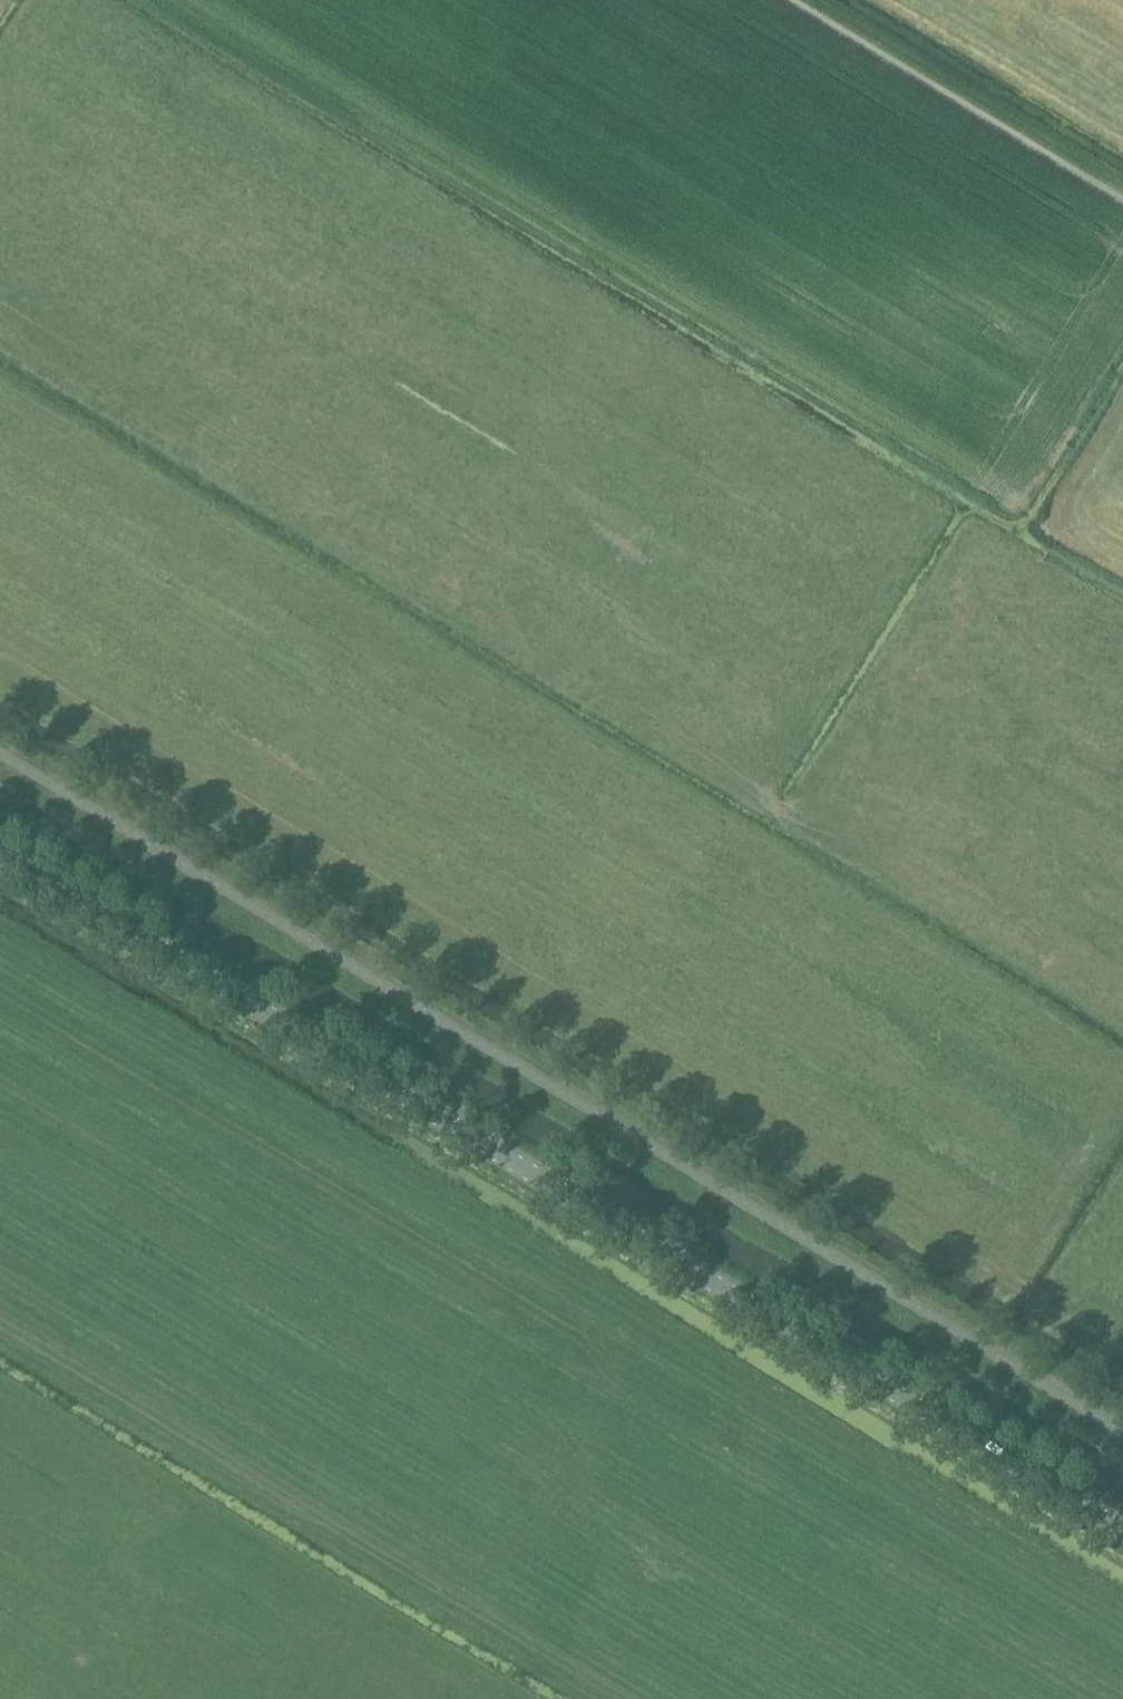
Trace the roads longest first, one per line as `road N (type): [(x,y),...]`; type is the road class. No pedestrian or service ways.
road 1 (tertiary): [(1122,1539),(0,852)]

